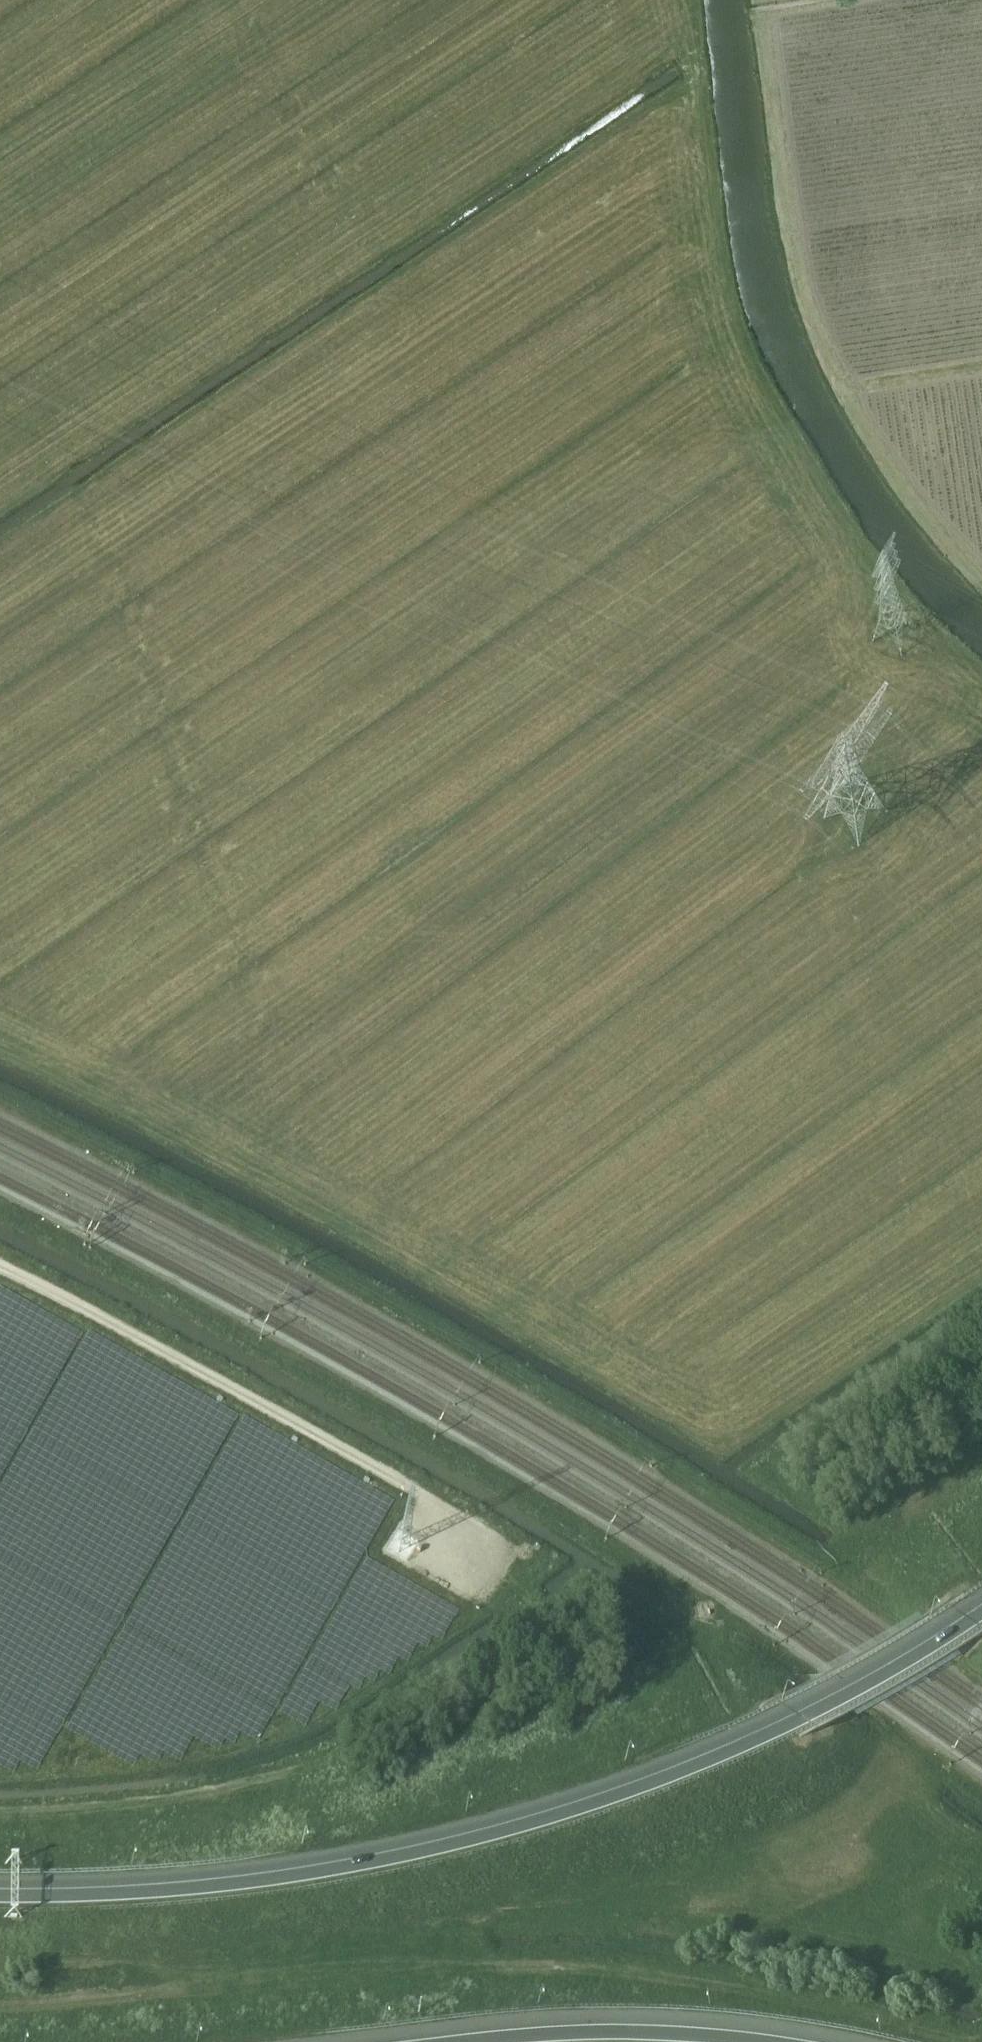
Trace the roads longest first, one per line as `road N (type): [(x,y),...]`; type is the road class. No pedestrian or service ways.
road 1 (motorway): [(981,1613),(804,1718),(709,1761),(502,1833),(249,1882),(0,1895)]
road 2 (track): [(0,1264),(420,1492),(453,1545)]
road 3 (motorway): [(758,2041),(603,2035),(476,2041)]

